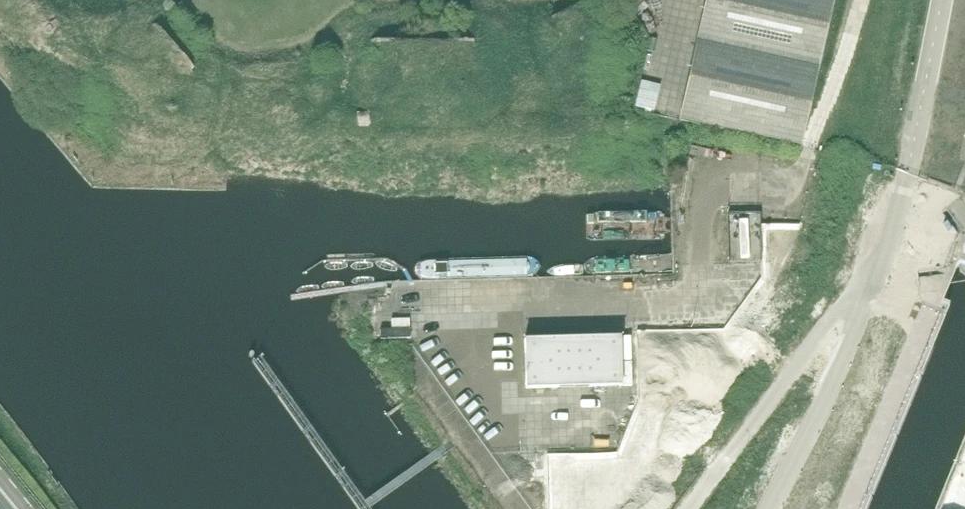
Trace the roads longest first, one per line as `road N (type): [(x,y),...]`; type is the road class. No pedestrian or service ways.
road 1 (unclassified): [(770,508),(895,230),(940,0)]

